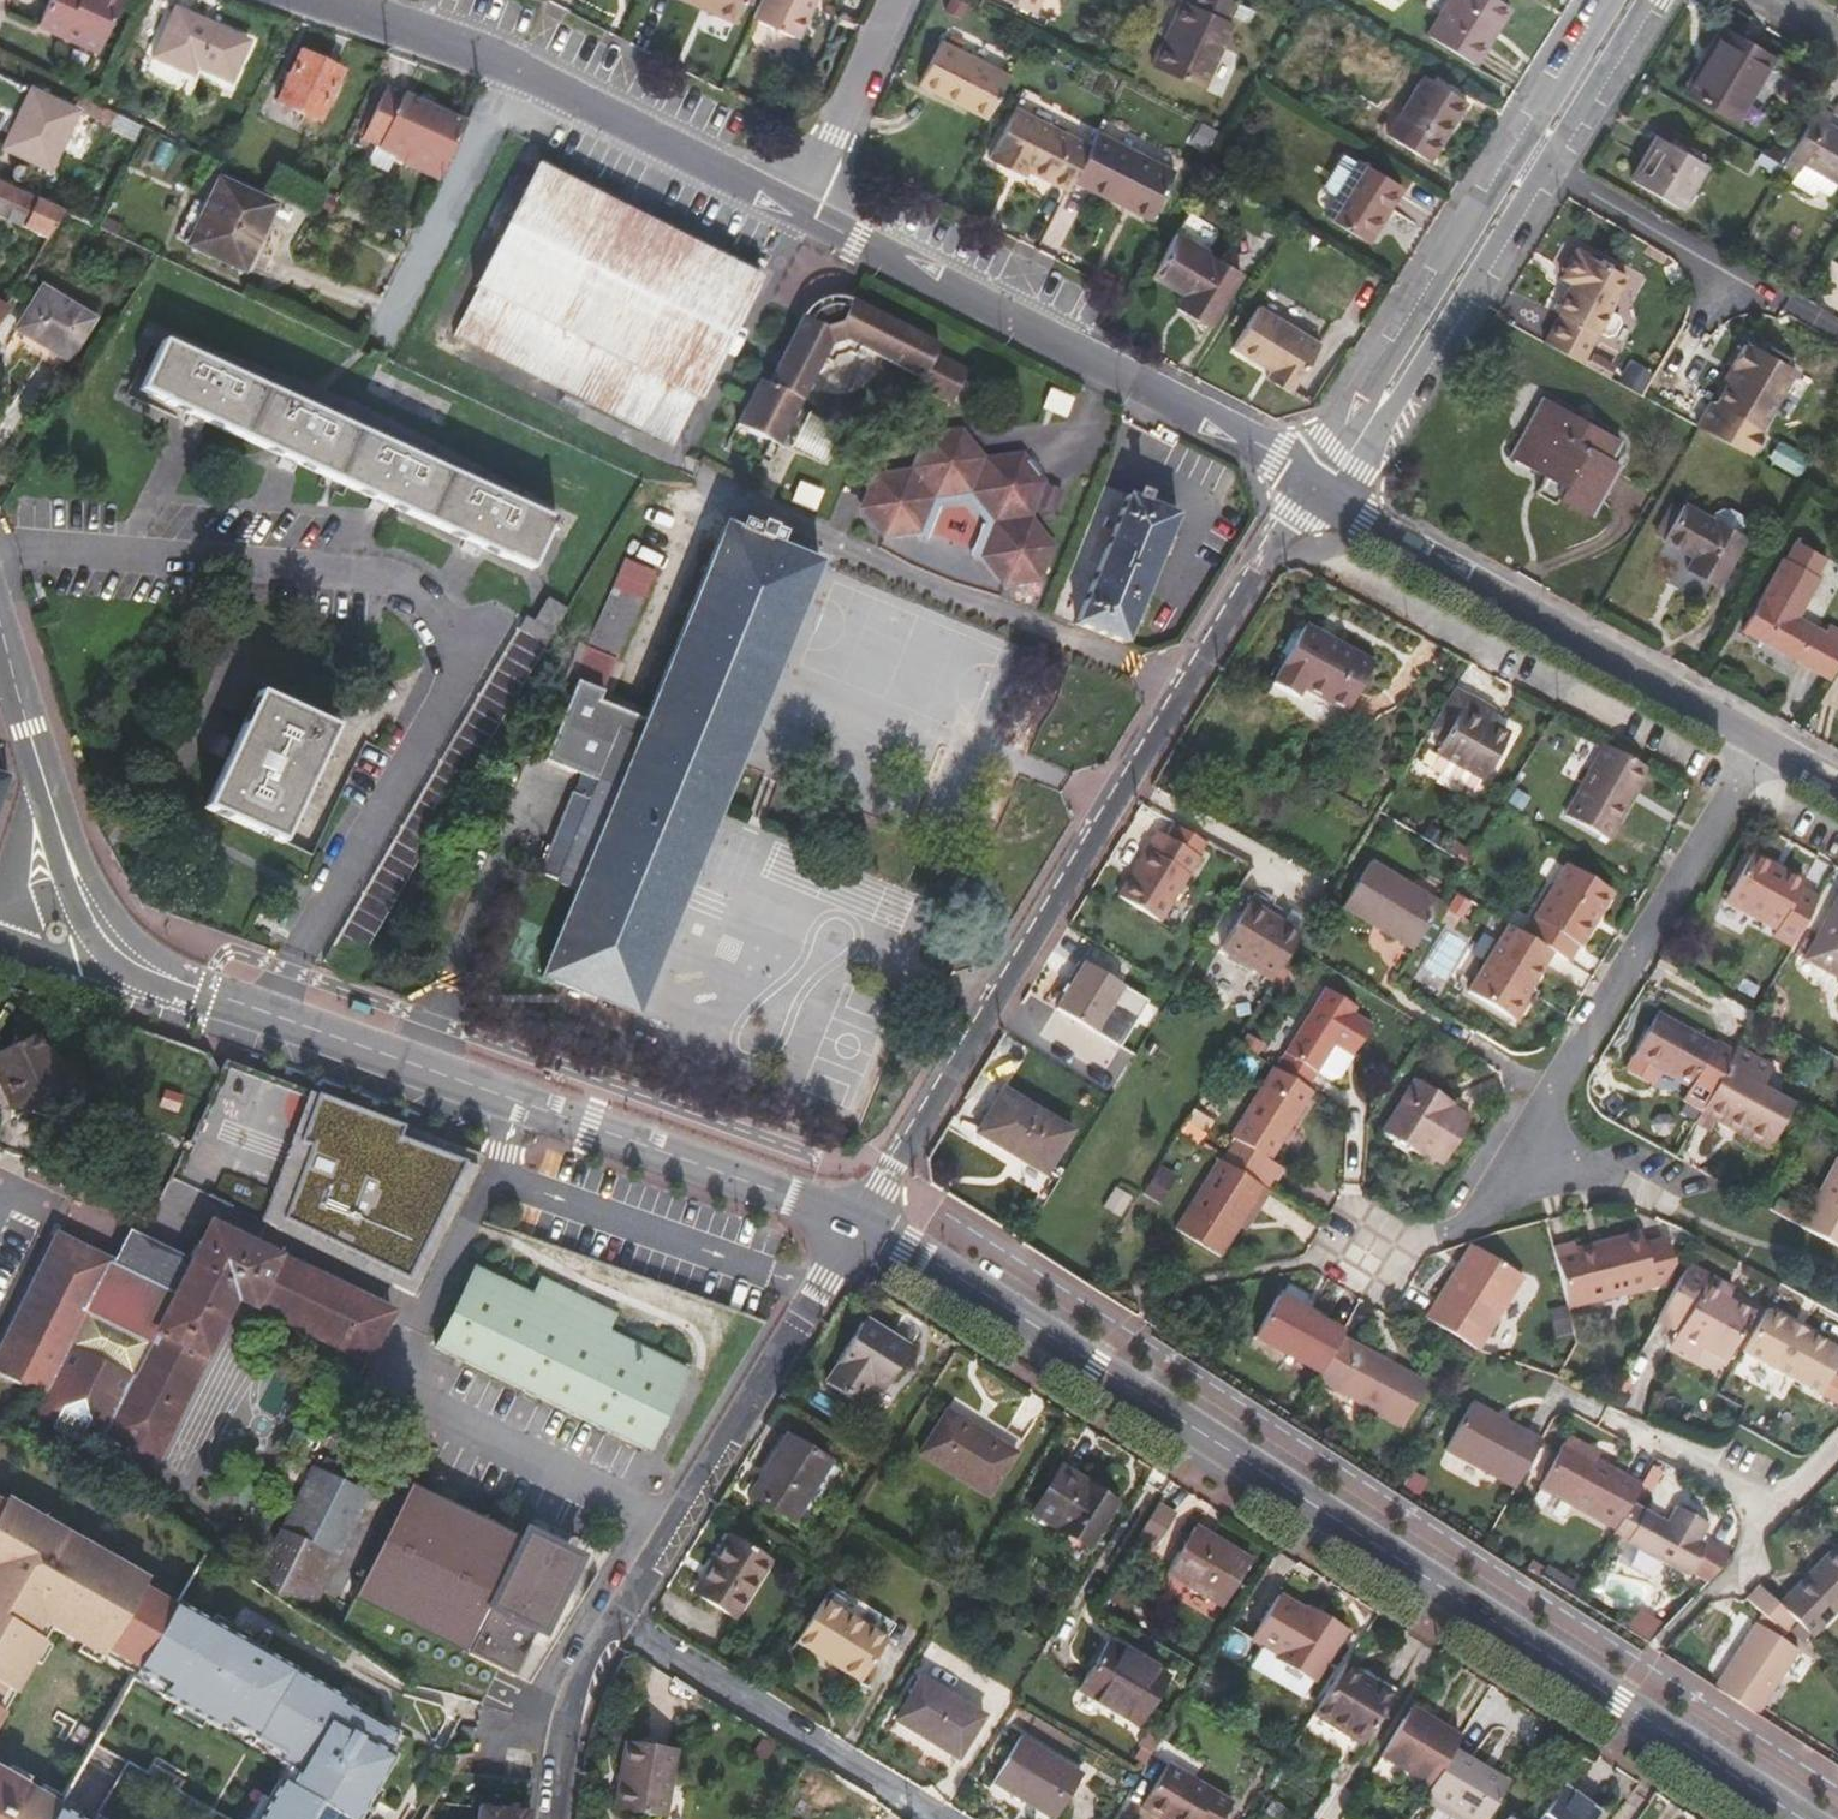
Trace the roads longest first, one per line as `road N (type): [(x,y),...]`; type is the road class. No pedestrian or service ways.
road 1 (secondary): [(1807,1818),(1098,1363),(933,1260),(856,1224)]
road 2 (residential): [(856,1224),(1315,487)]
road 3 (secondary): [(114,942),(152,972),(204,993),(856,1224)]
road 4 (residential): [(560,1818),(572,1719),(592,1653),(856,1224)]
road 5 (residential): [(1315,487),(1347,480),(1381,433),(1644,0)]
road 6 (residential): [(803,212),(1315,487)]
road 7 (residential): [(1616,0),(1320,461),(1315,487)]
road 8 (residential): [(1478,1216),(1536,1161),(1554,1094),(1758,747)]
road 9 (residential): [(1315,487),(1758,747)]
road 10 (residential): [(374,15),(491,55),(803,212)]
road 11 (residential): [(803,212),(894,0)]
road 12 (secondary): [(0,634),(42,779)]
road 13 (residential): [(42,779),(0,900)]
road 14 (secondary): [(42,779),(84,896)]

